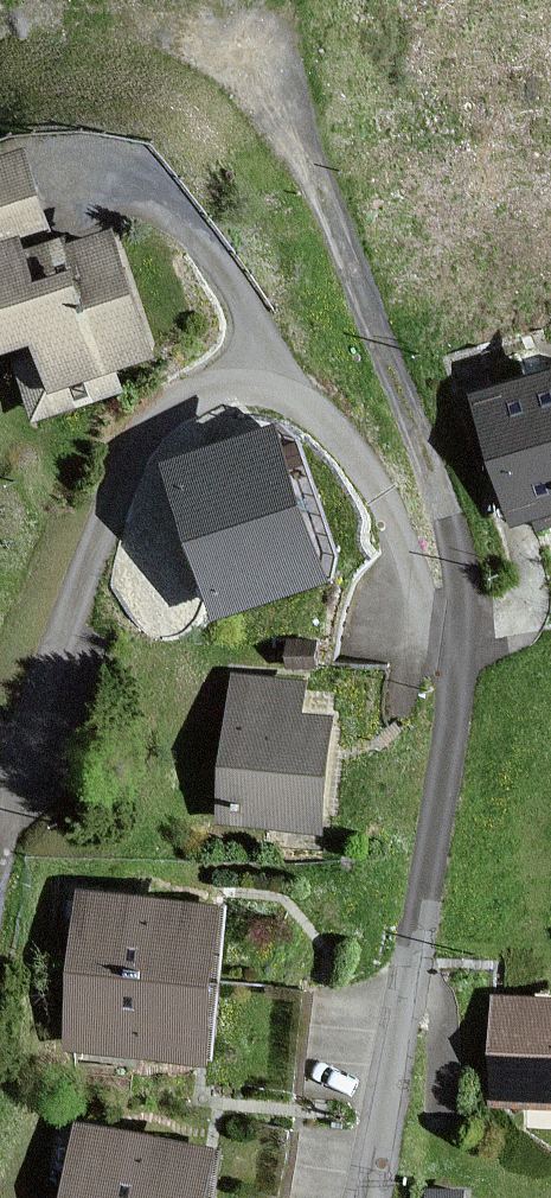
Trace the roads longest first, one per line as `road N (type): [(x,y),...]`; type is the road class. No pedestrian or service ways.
road 1 (residential): [(373,1197),(457,662),(380,495),(312,411),(268,389),(228,386),(185,399),(143,434),(35,720),(3,854)]
road 2 (track): [(457,662),(464,592),(450,517),(311,167),(263,84),(205,43)]

